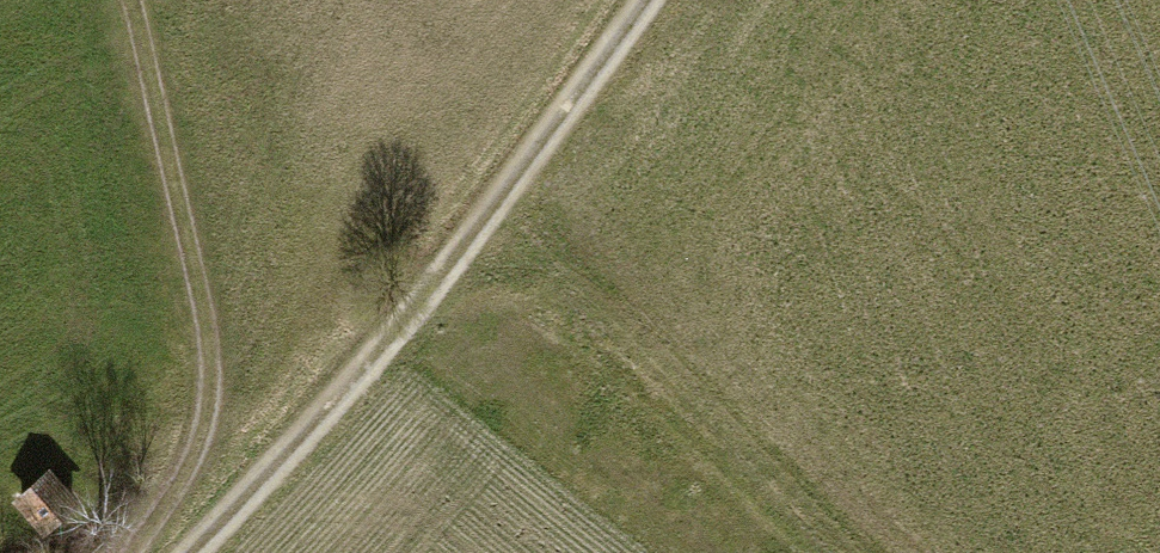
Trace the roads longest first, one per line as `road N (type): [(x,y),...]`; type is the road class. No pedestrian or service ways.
road 1 (track): [(190,552),(454,259),(642,0)]
road 2 (track): [(141,0),(210,409),(124,552)]
road 3 (track): [(454,259),(552,291),(843,552)]

